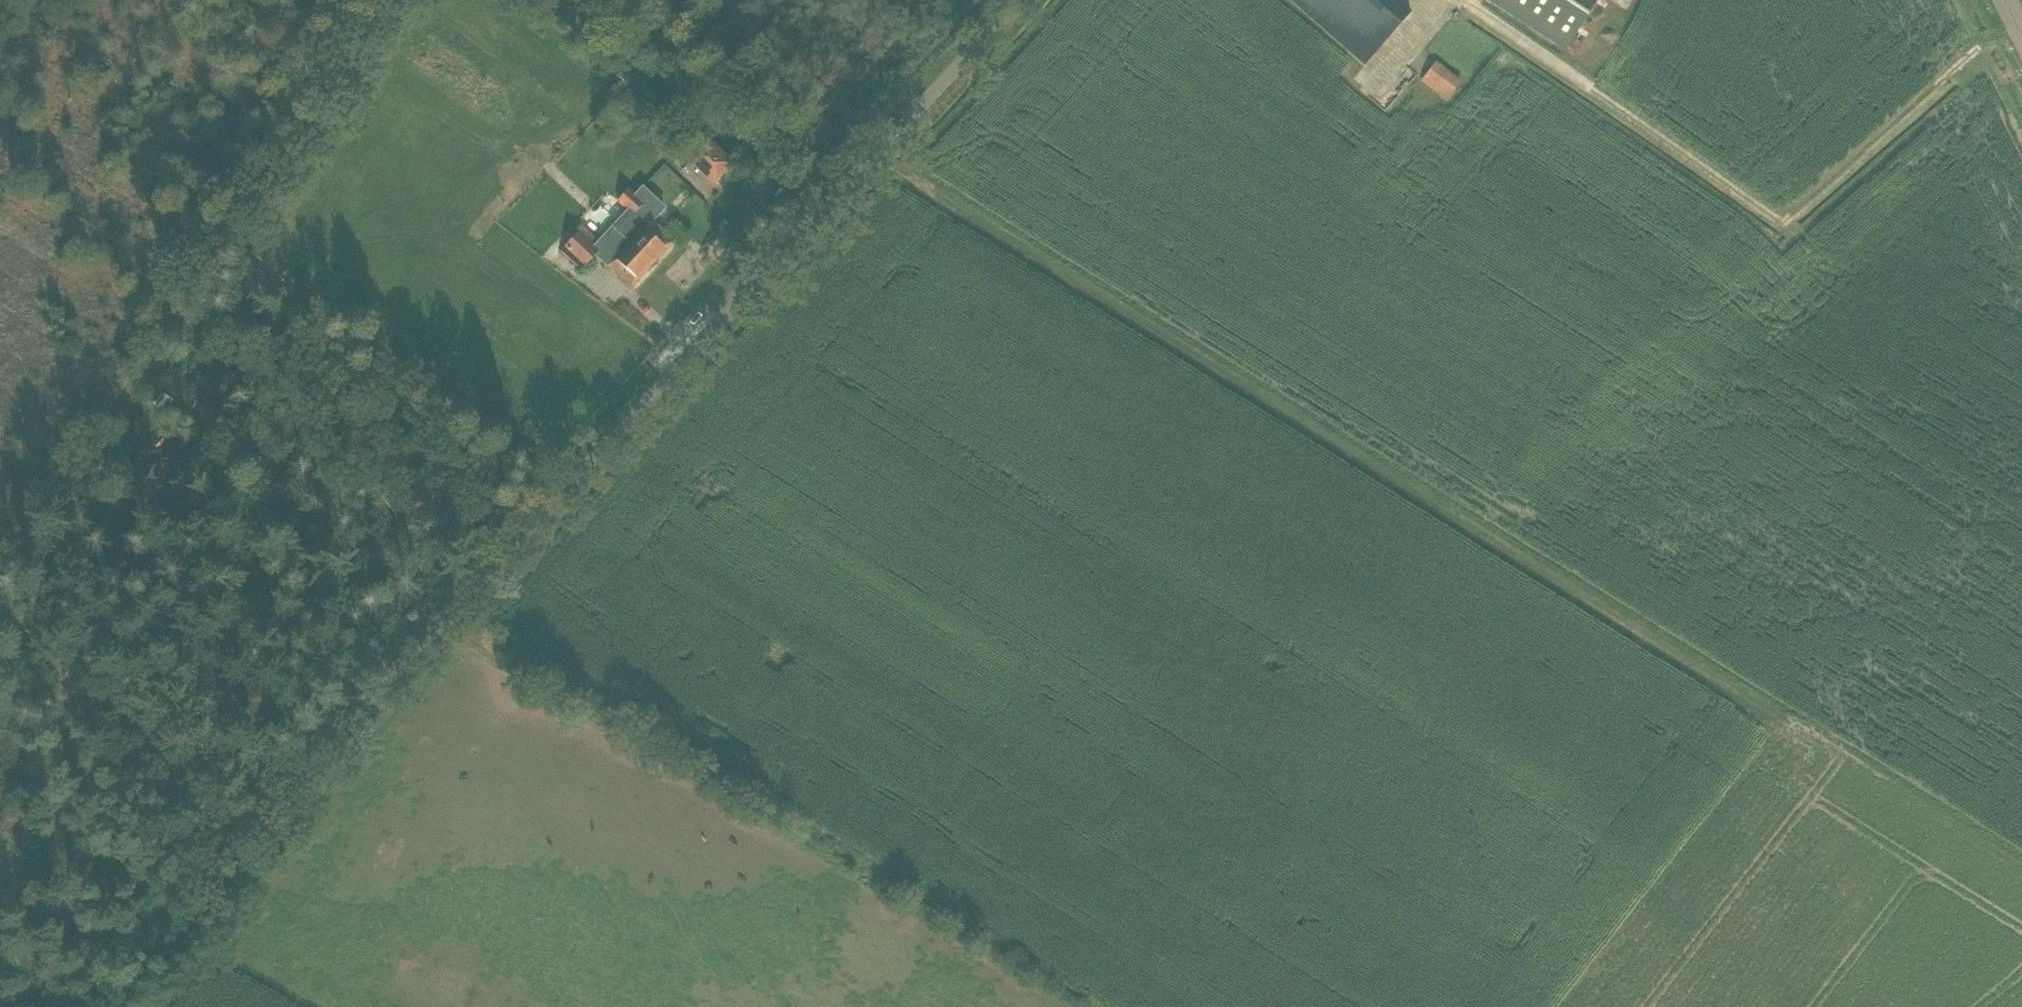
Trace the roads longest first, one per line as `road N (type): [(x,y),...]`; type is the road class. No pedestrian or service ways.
road 1 (unclassified): [(91,1006),(1028,0)]

